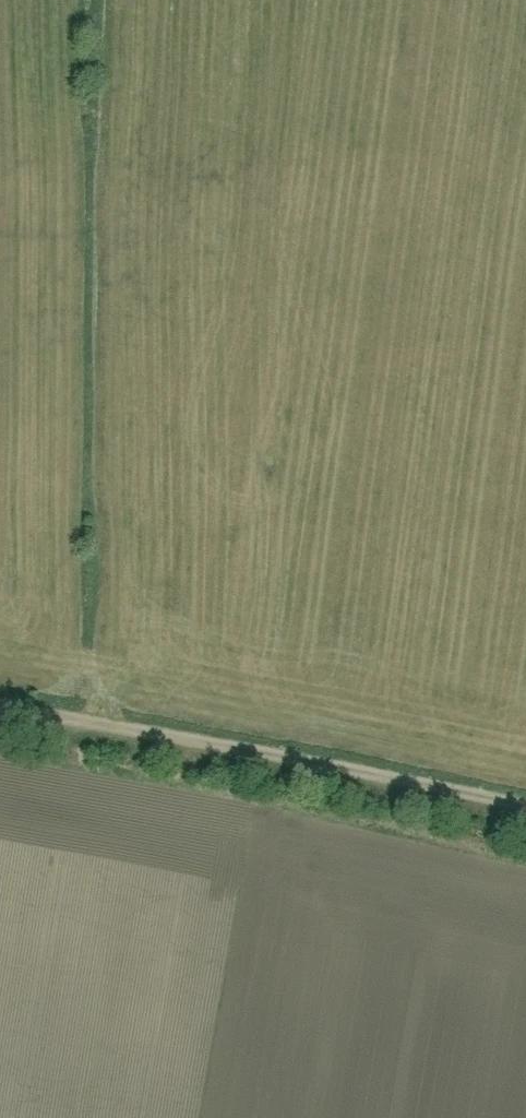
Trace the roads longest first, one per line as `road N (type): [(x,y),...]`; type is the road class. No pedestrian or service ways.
road 1 (unclassified): [(525,817),(0,708)]

